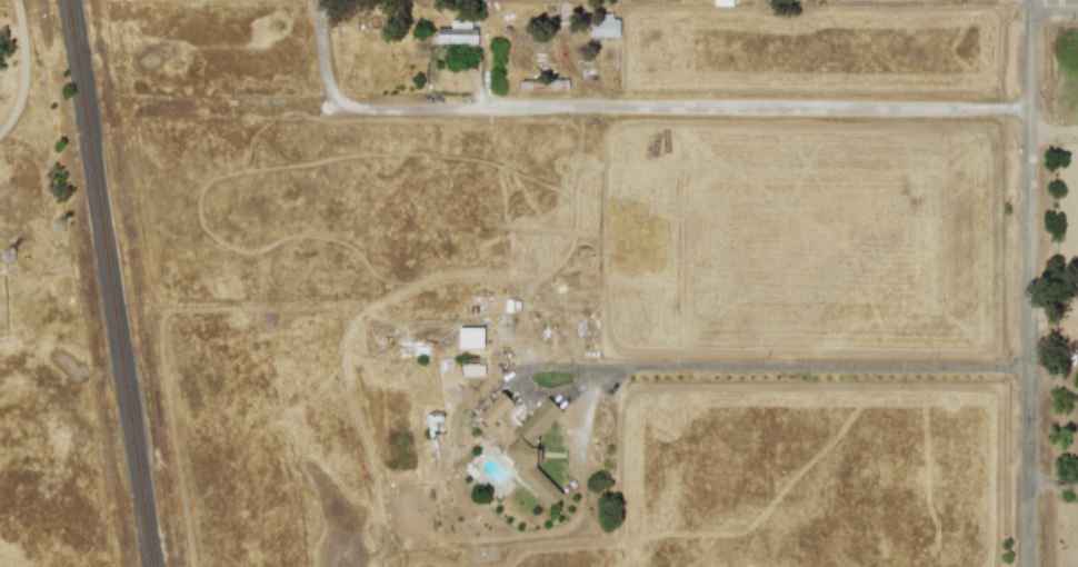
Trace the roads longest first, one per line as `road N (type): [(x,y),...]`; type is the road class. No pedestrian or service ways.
road 1 (residential): [(333,116),(1029,108)]
road 2 (residential): [(1032,566),(1030,8)]

